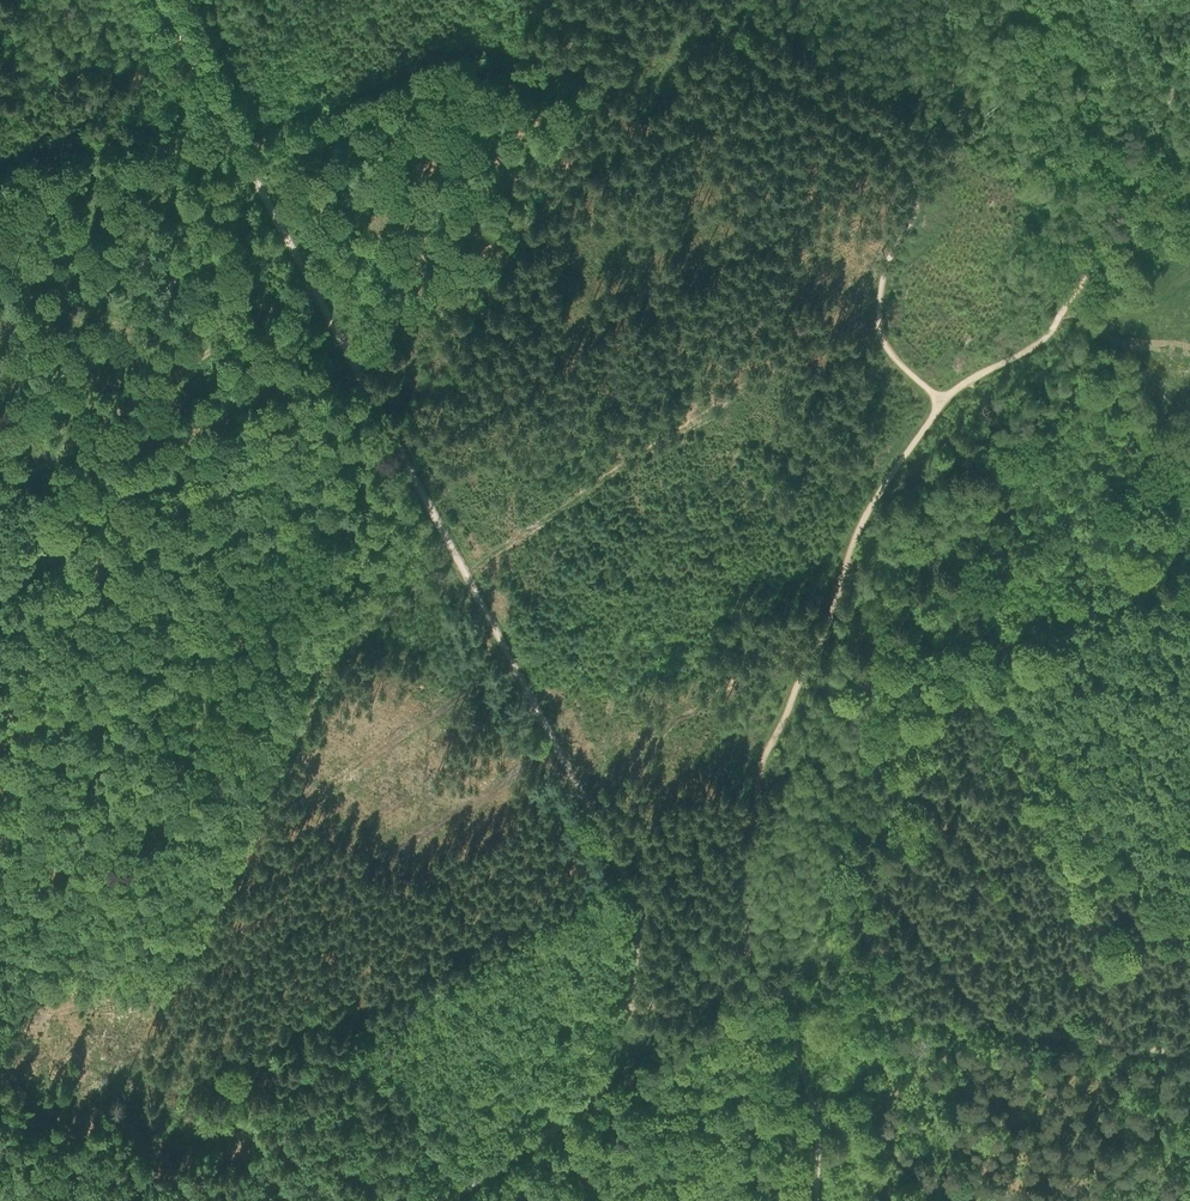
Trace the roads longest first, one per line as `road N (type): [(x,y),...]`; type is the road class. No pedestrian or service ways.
road 1 (track): [(628,1002),(639,924),(625,878),(581,782),(313,287)]
road 2 (track): [(947,400),(861,525),(836,606),(761,773),(737,966)]
road 3 (track): [(947,400),(907,373),(885,340),(886,261),(921,195),(913,153),(727,25),(712,0)]
road 4 (track): [(1132,0),(1168,83),(1170,114),(1157,160),(1052,330),(947,400)]
road 5 (track): [(1189,1048),(781,985)]
road 6 (track): [(313,287),(0,489)]
road 7 (track): [(313,287),(162,0)]
road 8 (track): [(628,1002),(603,1081),(584,1106),(446,1200)]
road 9 (track): [(781,985),(817,1127),(818,1200)]

